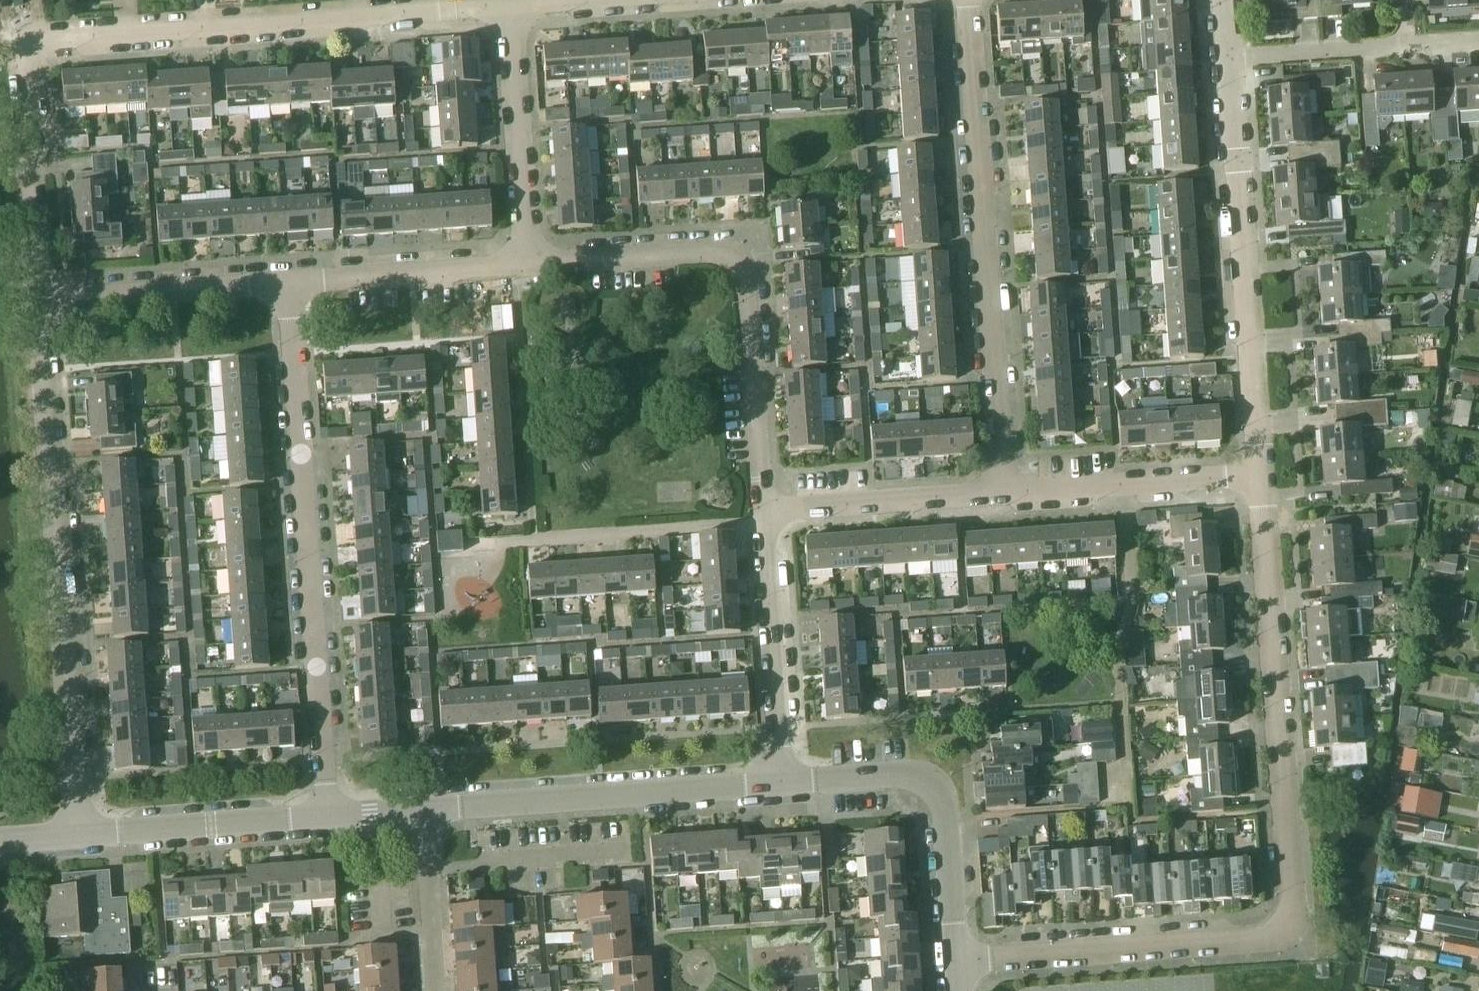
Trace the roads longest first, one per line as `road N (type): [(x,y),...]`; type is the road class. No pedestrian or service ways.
road 1 (residential): [(956,961),(1258,940),(1289,928),(1260,474)]
road 2 (residential): [(38,303),(21,66),(39,35),(358,14)]
road 3 (residential): [(328,814),(285,284)]
road 4 (residential): [(75,833),(38,303)]
road 5 (residential): [(1004,493),(970,0)]
road 6 (residential): [(1260,474),(1228,60)]
road 7 (tertiary): [(422,809),(780,781)]
road 8 (tertiary): [(780,781),(908,775),(932,786),(944,812),(956,961)]
road 9 (residential): [(780,781),(762,512)]
road 10 (residential): [(526,265),(508,4)]
road 11 (residential): [(1004,493),(1260,474)]
road 12 (residential): [(762,512),(747,288),(739,257)]
road 13 (tertiary): [(75,833),(328,814)]
road 14 (residential): [(38,303),(285,284)]
road 15 (residential): [(762,512),(1004,493)]
road 16 (residential): [(285,284),(526,265)]
road 17 (residential): [(526,265),(739,257)]
road 18 (residential): [(434,990),(422,809)]
road 19 (residential): [(1228,60),(1408,47)]
road 20 (residential): [(358,14),(508,4)]

